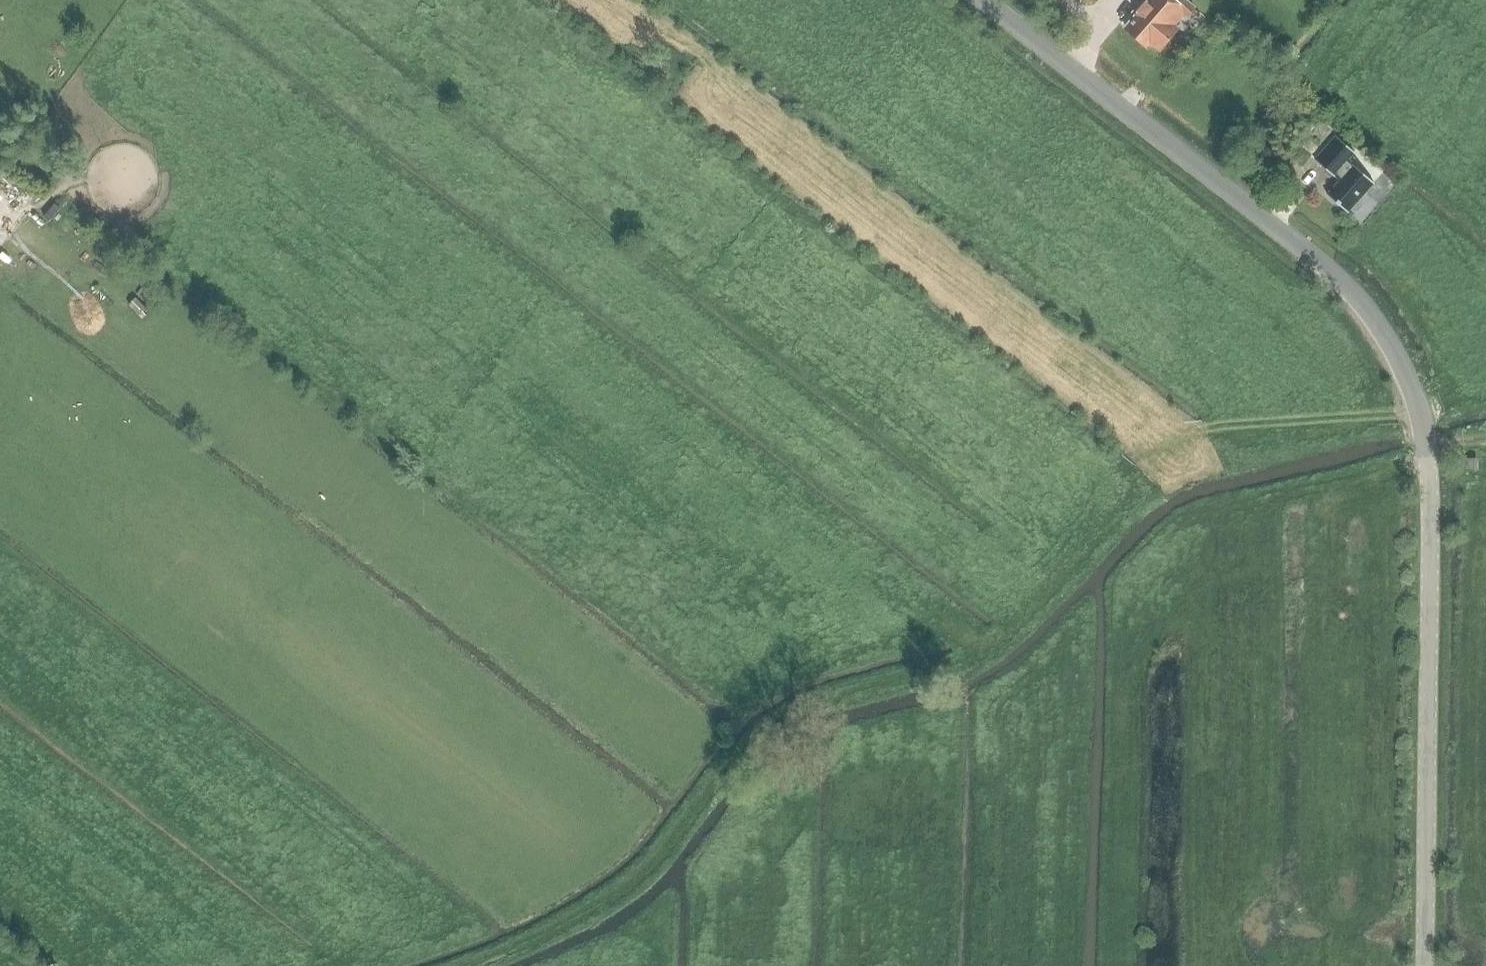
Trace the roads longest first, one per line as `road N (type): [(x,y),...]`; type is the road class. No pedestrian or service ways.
road 1 (tertiary): [(1426,965),(1434,517),(1432,451),(1418,394),(1392,341),(1350,288),(985,0)]

